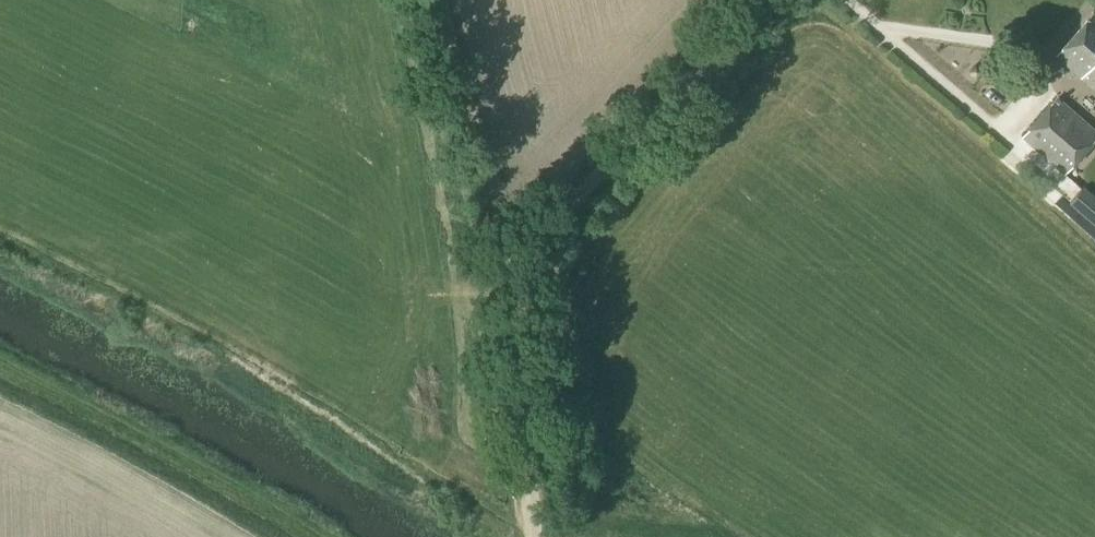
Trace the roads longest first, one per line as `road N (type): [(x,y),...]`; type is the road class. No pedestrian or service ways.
road 1 (unclassified): [(537,536),(521,264),(776,0)]
road 2 (track): [(521,264),(427,0)]

